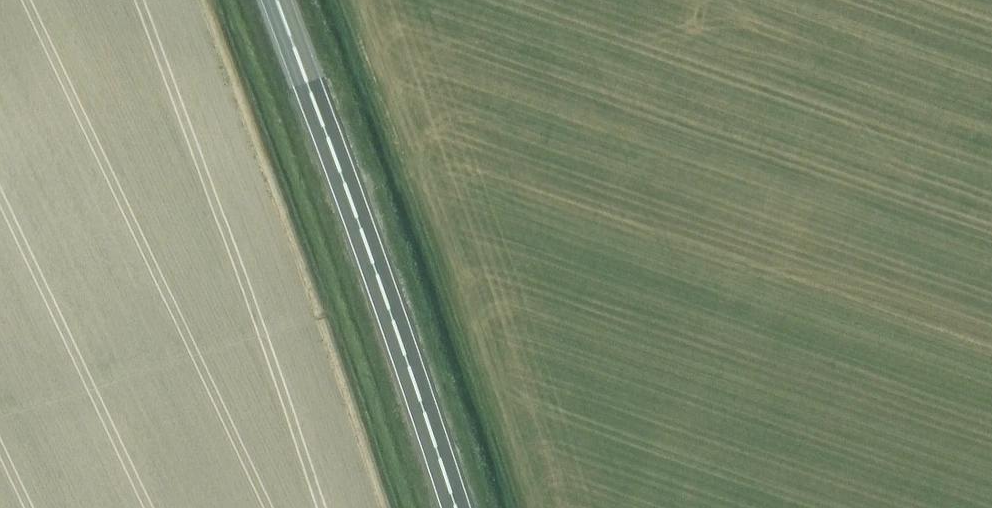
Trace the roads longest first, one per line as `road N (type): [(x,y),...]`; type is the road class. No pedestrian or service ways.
road 1 (trunk): [(456,507),(277,0)]

